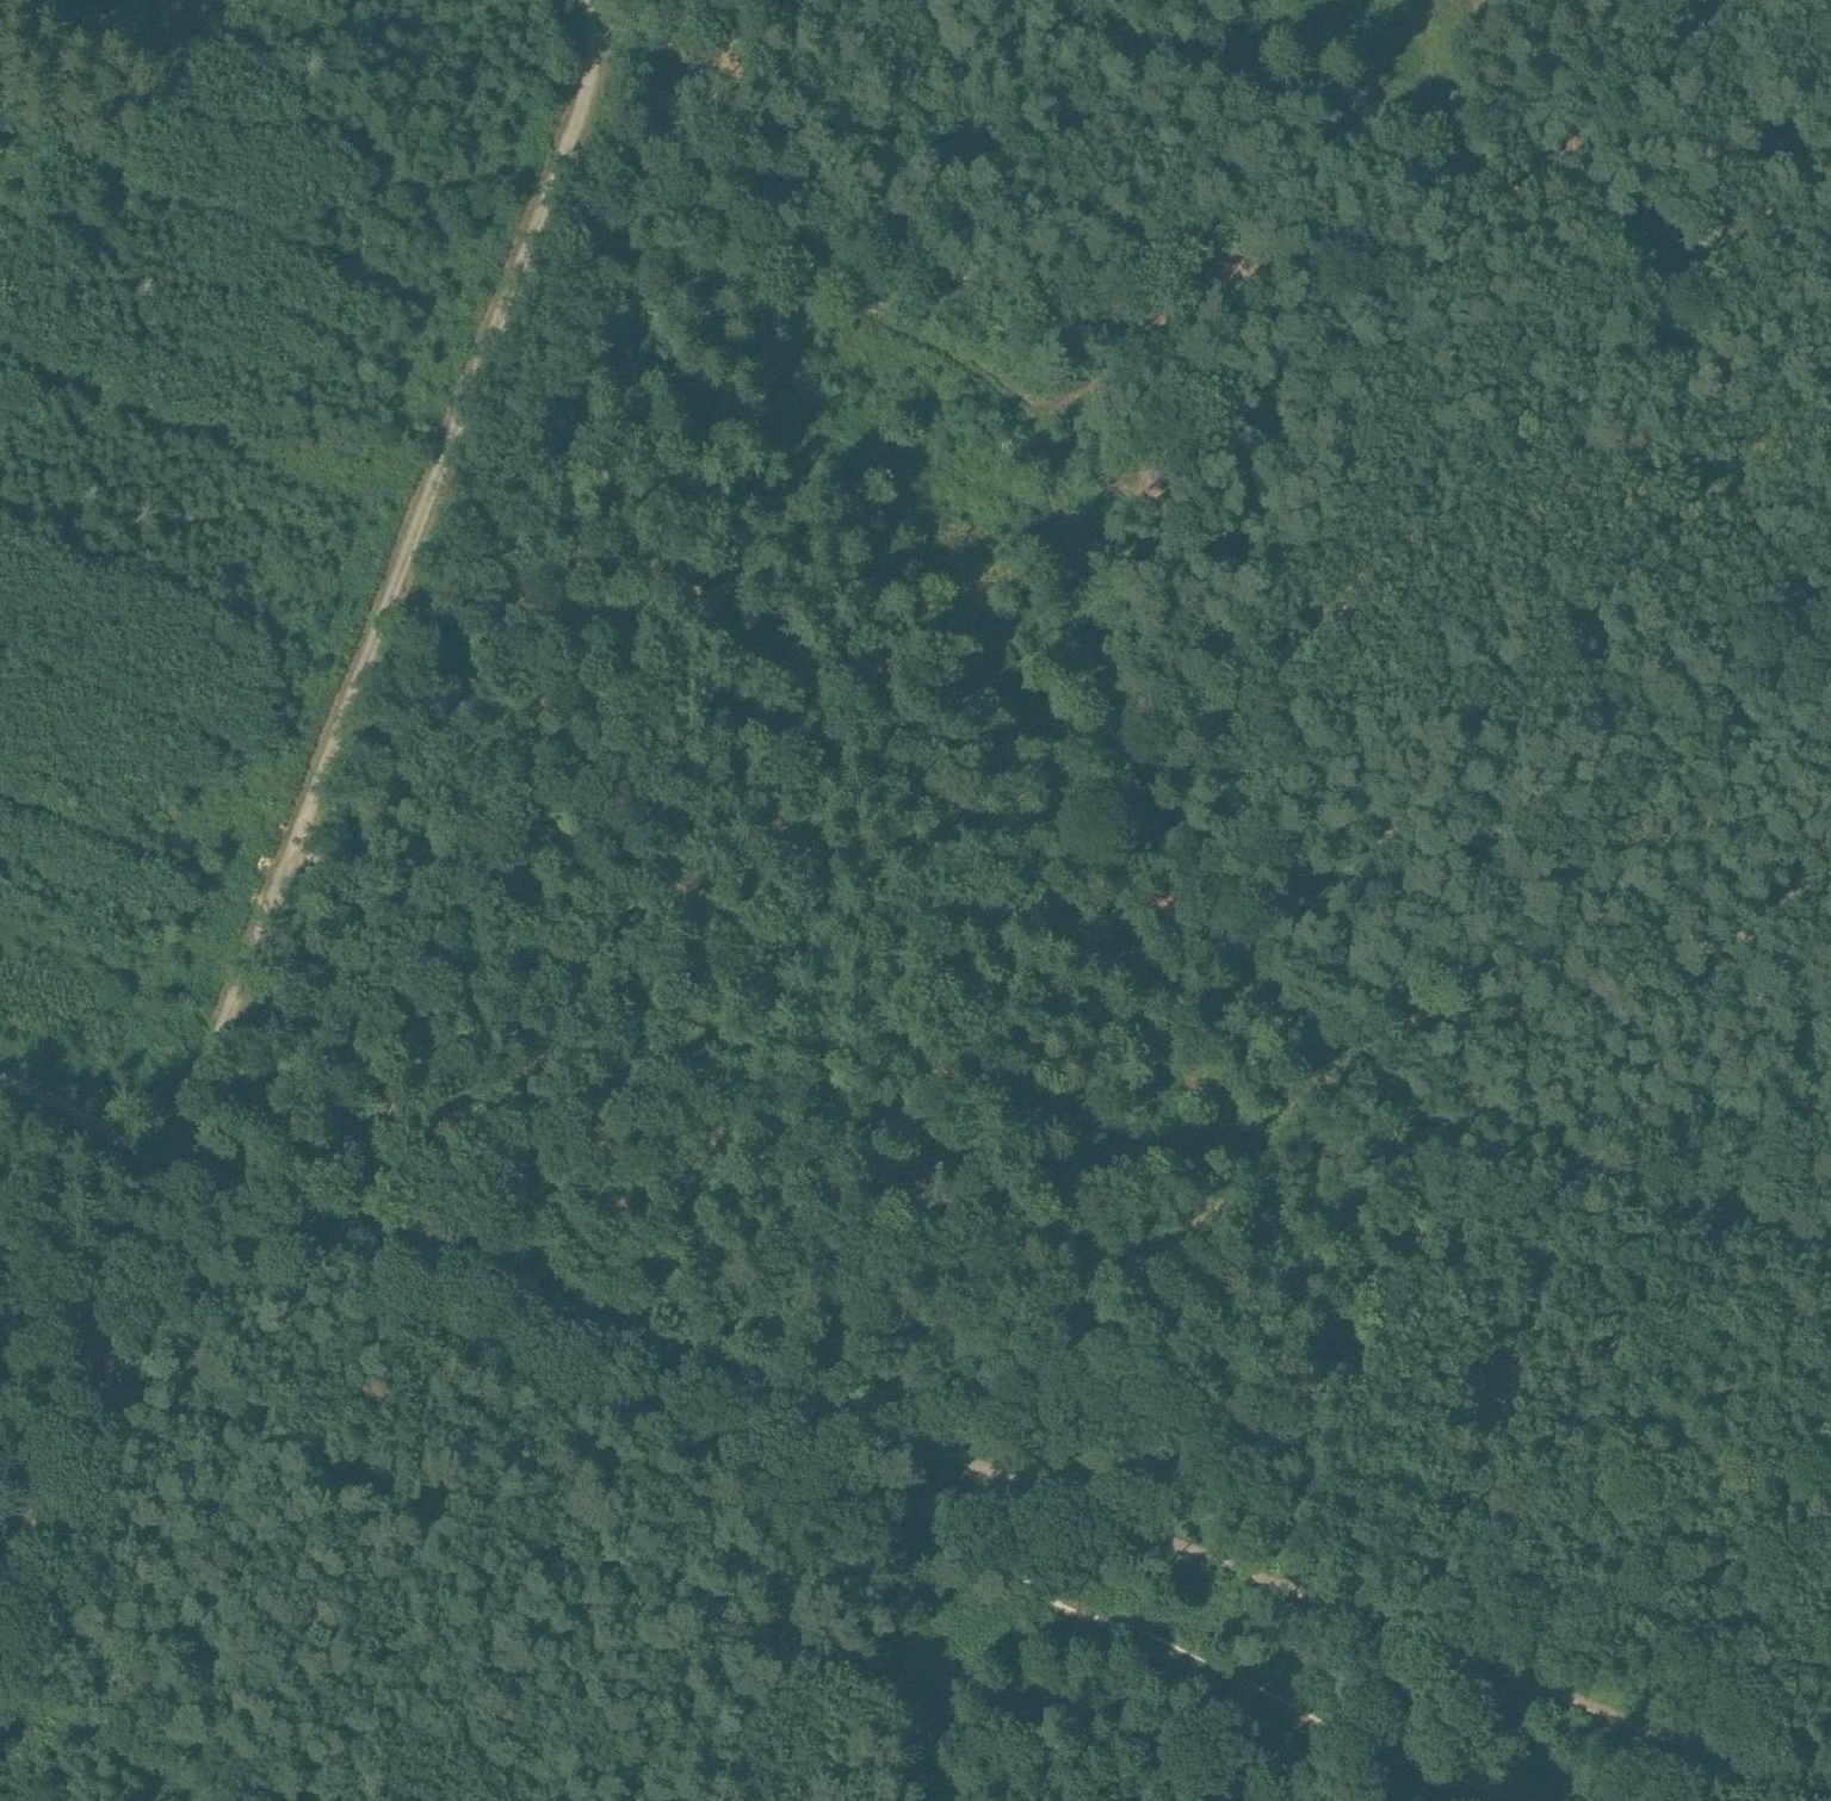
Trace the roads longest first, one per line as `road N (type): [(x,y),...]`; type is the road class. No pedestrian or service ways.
road 1 (track): [(1830,1279),(1273,1030),(1171,884),(1104,720),(1053,417),(646,123),(584,103)]
road 2 (track): [(172,1138),(1830,1800)]
road 3 (track): [(172,1138),(588,77)]
road 4 (track): [(1830,616),(1468,180),(1391,99)]
road 5 (track): [(1053,417),(1131,316),(1369,120),(1491,0)]
road 6 (track): [(0,1575),(172,1138)]
road 7 (track): [(0,1073),(172,1138)]
road 8 (track): [(172,1138),(0,1197)]

